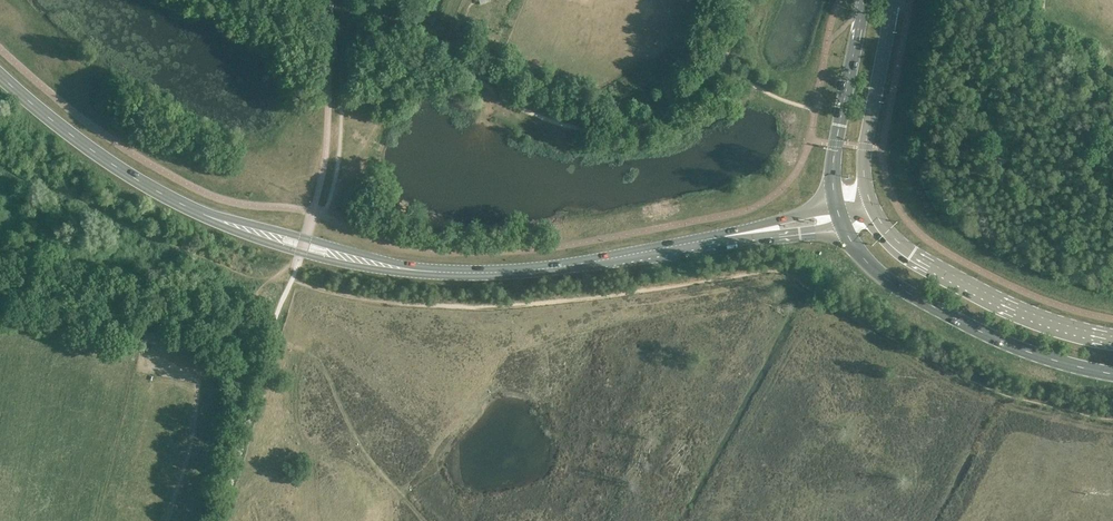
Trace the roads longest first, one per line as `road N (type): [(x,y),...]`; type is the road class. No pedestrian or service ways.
road 1 (secondary): [(844,229),(877,271),(953,318),(1015,348),(1112,374)]
road 2 (secondary): [(452,272),(525,271),(754,232)]
road 3 (secondary): [(1112,338),(980,291),(914,253),(873,207)]
road 4 (secondary): [(193,210),(332,262),(409,275),(452,272)]
road 5 (secondary): [(452,272),(386,263),(193,210)]
road 6 (secondary): [(193,210),(60,129),(0,78)]
road 7 (secondary): [(873,207),(865,147),(894,0)]
road 8 (secondary): [(864,0),(837,143),(837,202)]

